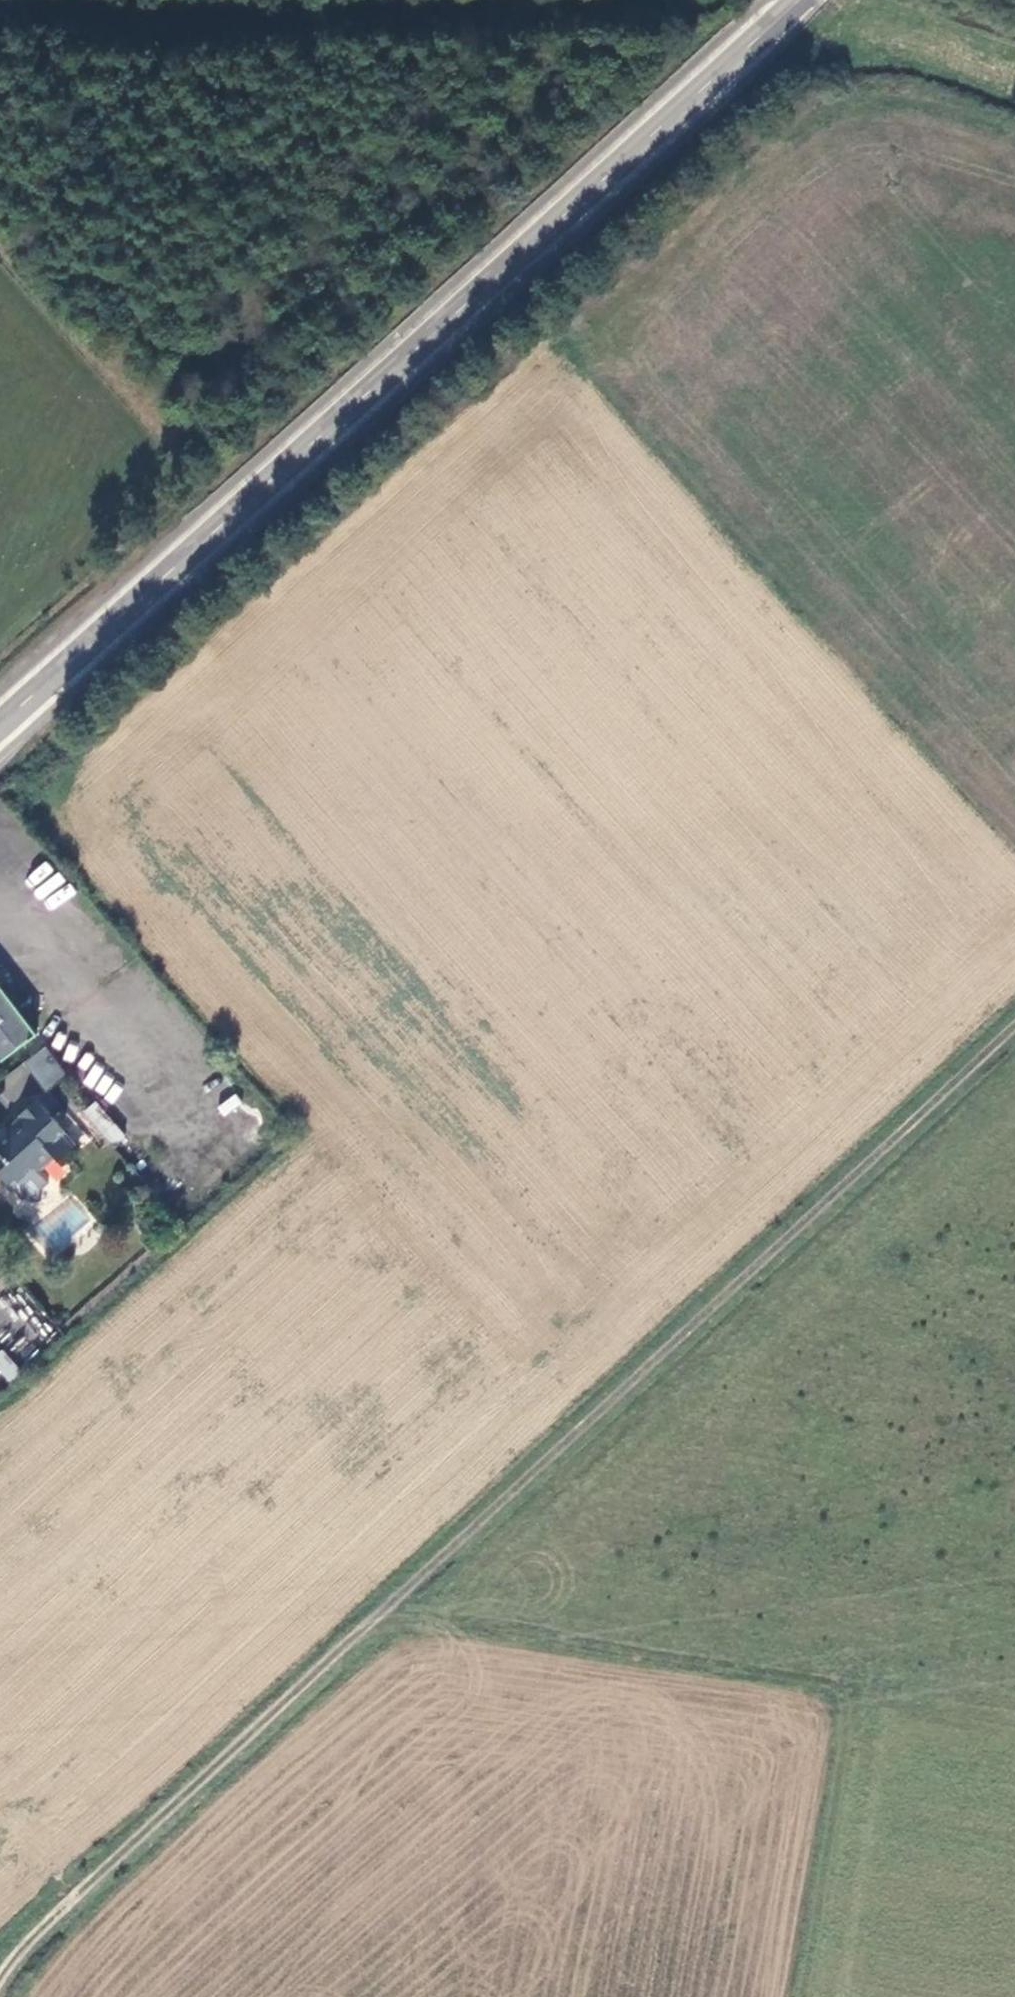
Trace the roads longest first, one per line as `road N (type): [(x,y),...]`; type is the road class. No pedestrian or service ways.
road 1 (track): [(1014,1027),(101,1871),(0,1978)]
road 2 (secondary): [(802,0),(0,726)]

